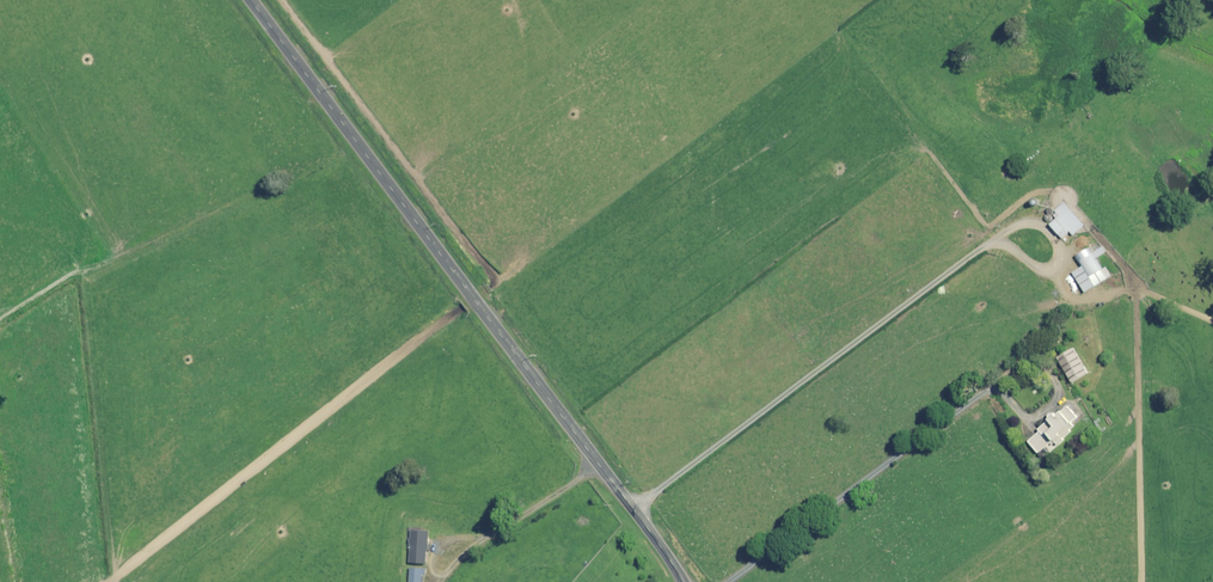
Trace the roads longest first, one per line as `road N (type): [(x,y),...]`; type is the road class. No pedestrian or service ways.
road 1 (track): [(1138,581),(1138,297),(1077,294),(994,241),(635,510)]
road 2 (tertiary): [(252,0),(684,581)]
road 3 (track): [(593,455),(514,522),(399,573),(397,581)]

